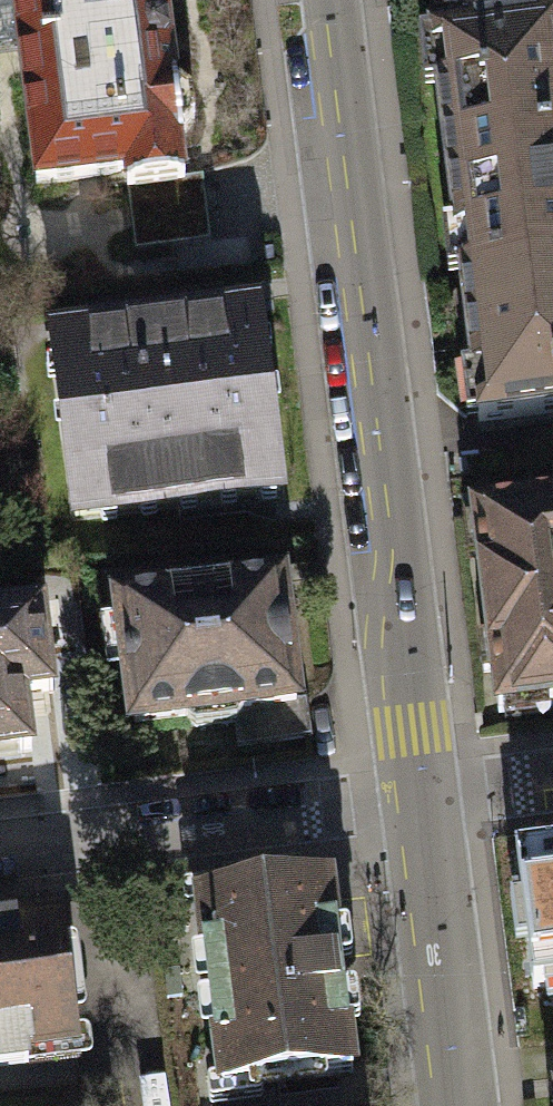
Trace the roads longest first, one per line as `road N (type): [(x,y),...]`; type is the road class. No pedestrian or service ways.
road 1 (residential): [(338,0),(415,618),(401,729),(409,796)]
road 2 (residential): [(0,845),(409,796)]
road 3 (residential): [(409,796),(448,1105)]
road 4 (residential): [(409,796),(552,777)]

